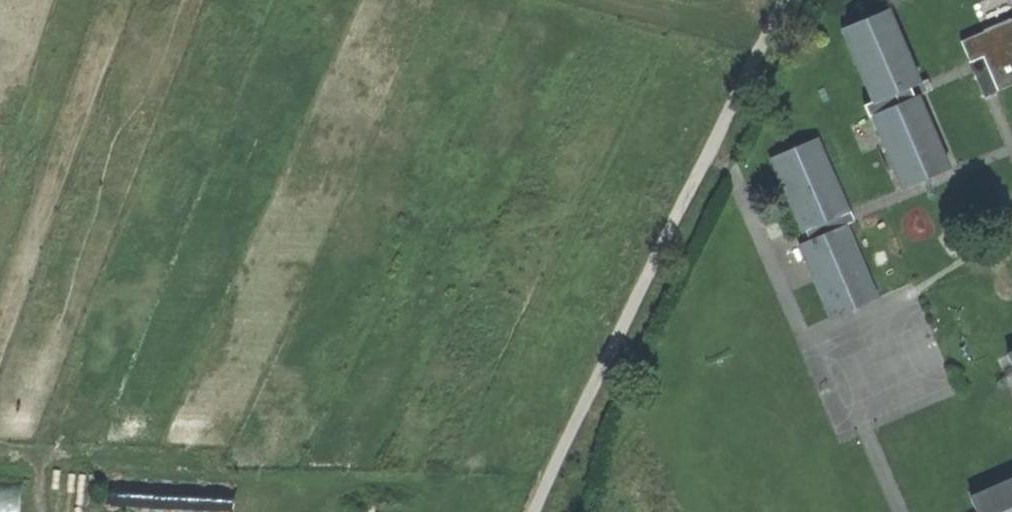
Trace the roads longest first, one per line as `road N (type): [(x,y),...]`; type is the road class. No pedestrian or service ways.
road 1 (track): [(535,511),(785,0)]

